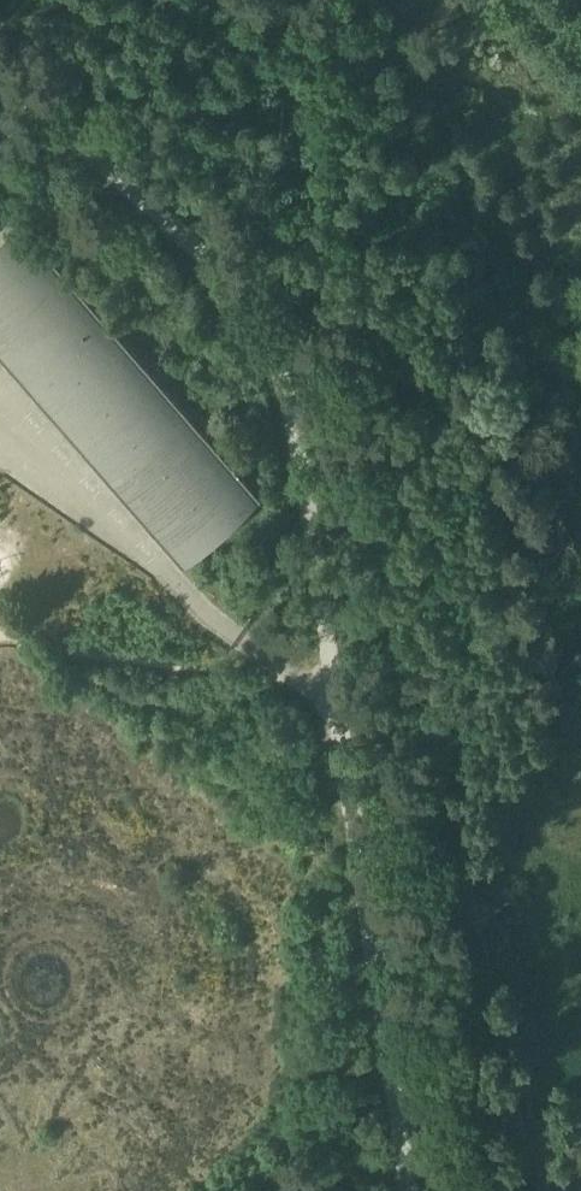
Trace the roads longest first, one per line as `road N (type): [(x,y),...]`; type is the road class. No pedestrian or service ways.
road 1 (unclassified): [(410,1190),(311,522),(278,363),(197,247),(0,77)]

